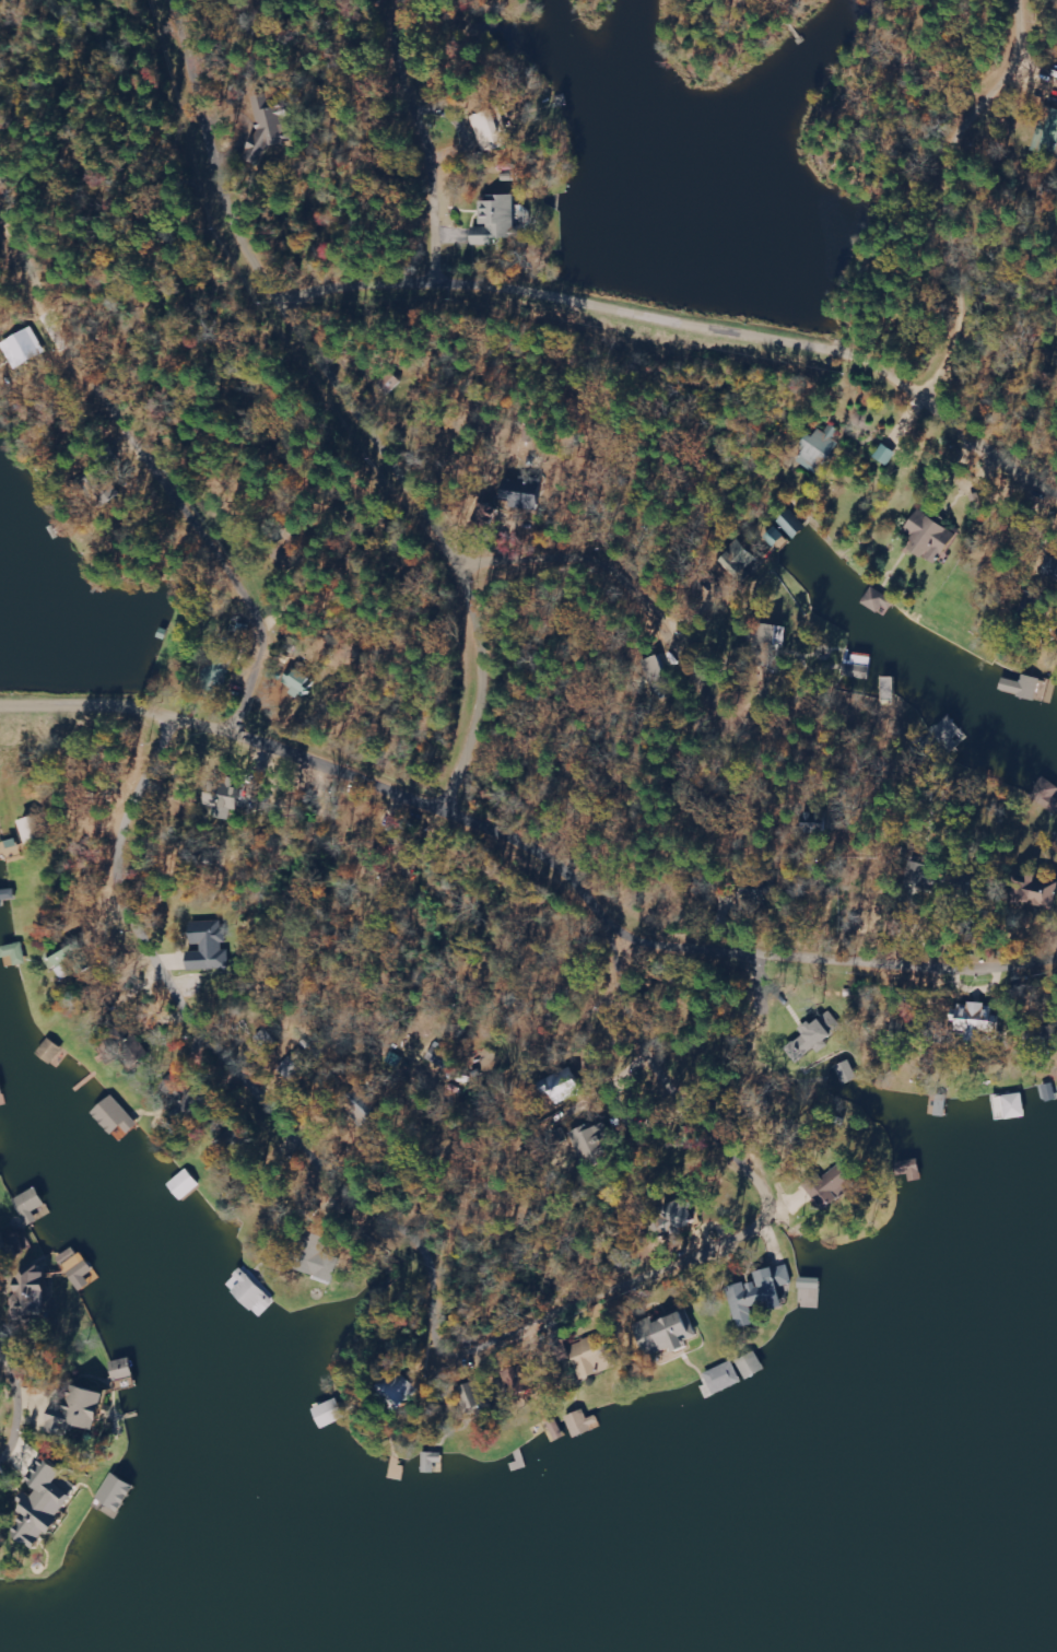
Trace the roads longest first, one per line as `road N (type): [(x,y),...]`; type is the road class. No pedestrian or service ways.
road 1 (residential): [(232,716),(165,752),(131,799),(132,912),(268,1085),(433,1243),(446,1344),(537,1319),(779,1215)]
road 2 (residential): [(169,0),(282,306),(438,505),(477,577),(488,667),(448,798)]
road 3 (residential): [(0,130),(155,429),(228,538),(232,716)]
road 4 (residential): [(448,798),(520,831),(568,958),(609,1016),(717,1128),(779,1215)]
road 5 (residential): [(448,798),(232,716),(146,694),(0,692)]
road 6 (residential): [(488,667),(677,724),(826,900)]
road 7 (residential): [(447,258),(829,344),(860,362)]
road 8 (residential): [(1027,0),(1011,69),(954,153),(967,302),(927,397)]
road 9 (residential): [(635,911),(921,950),(1056,940)]
road 10 (residential): [(754,927),(757,1115),(779,1215)]
road 11 (residential): [(407,0),(447,258)]
road 12 (residential): [(520,831),(635,911),(636,947),(609,1016)]
road 13 (residential): [(1056,474),(860,362)]
road 14 (residential): [(447,258),(282,306)]
road 15 (residential): [(0,1328),(23,1362),(11,1453),(0,1458)]

